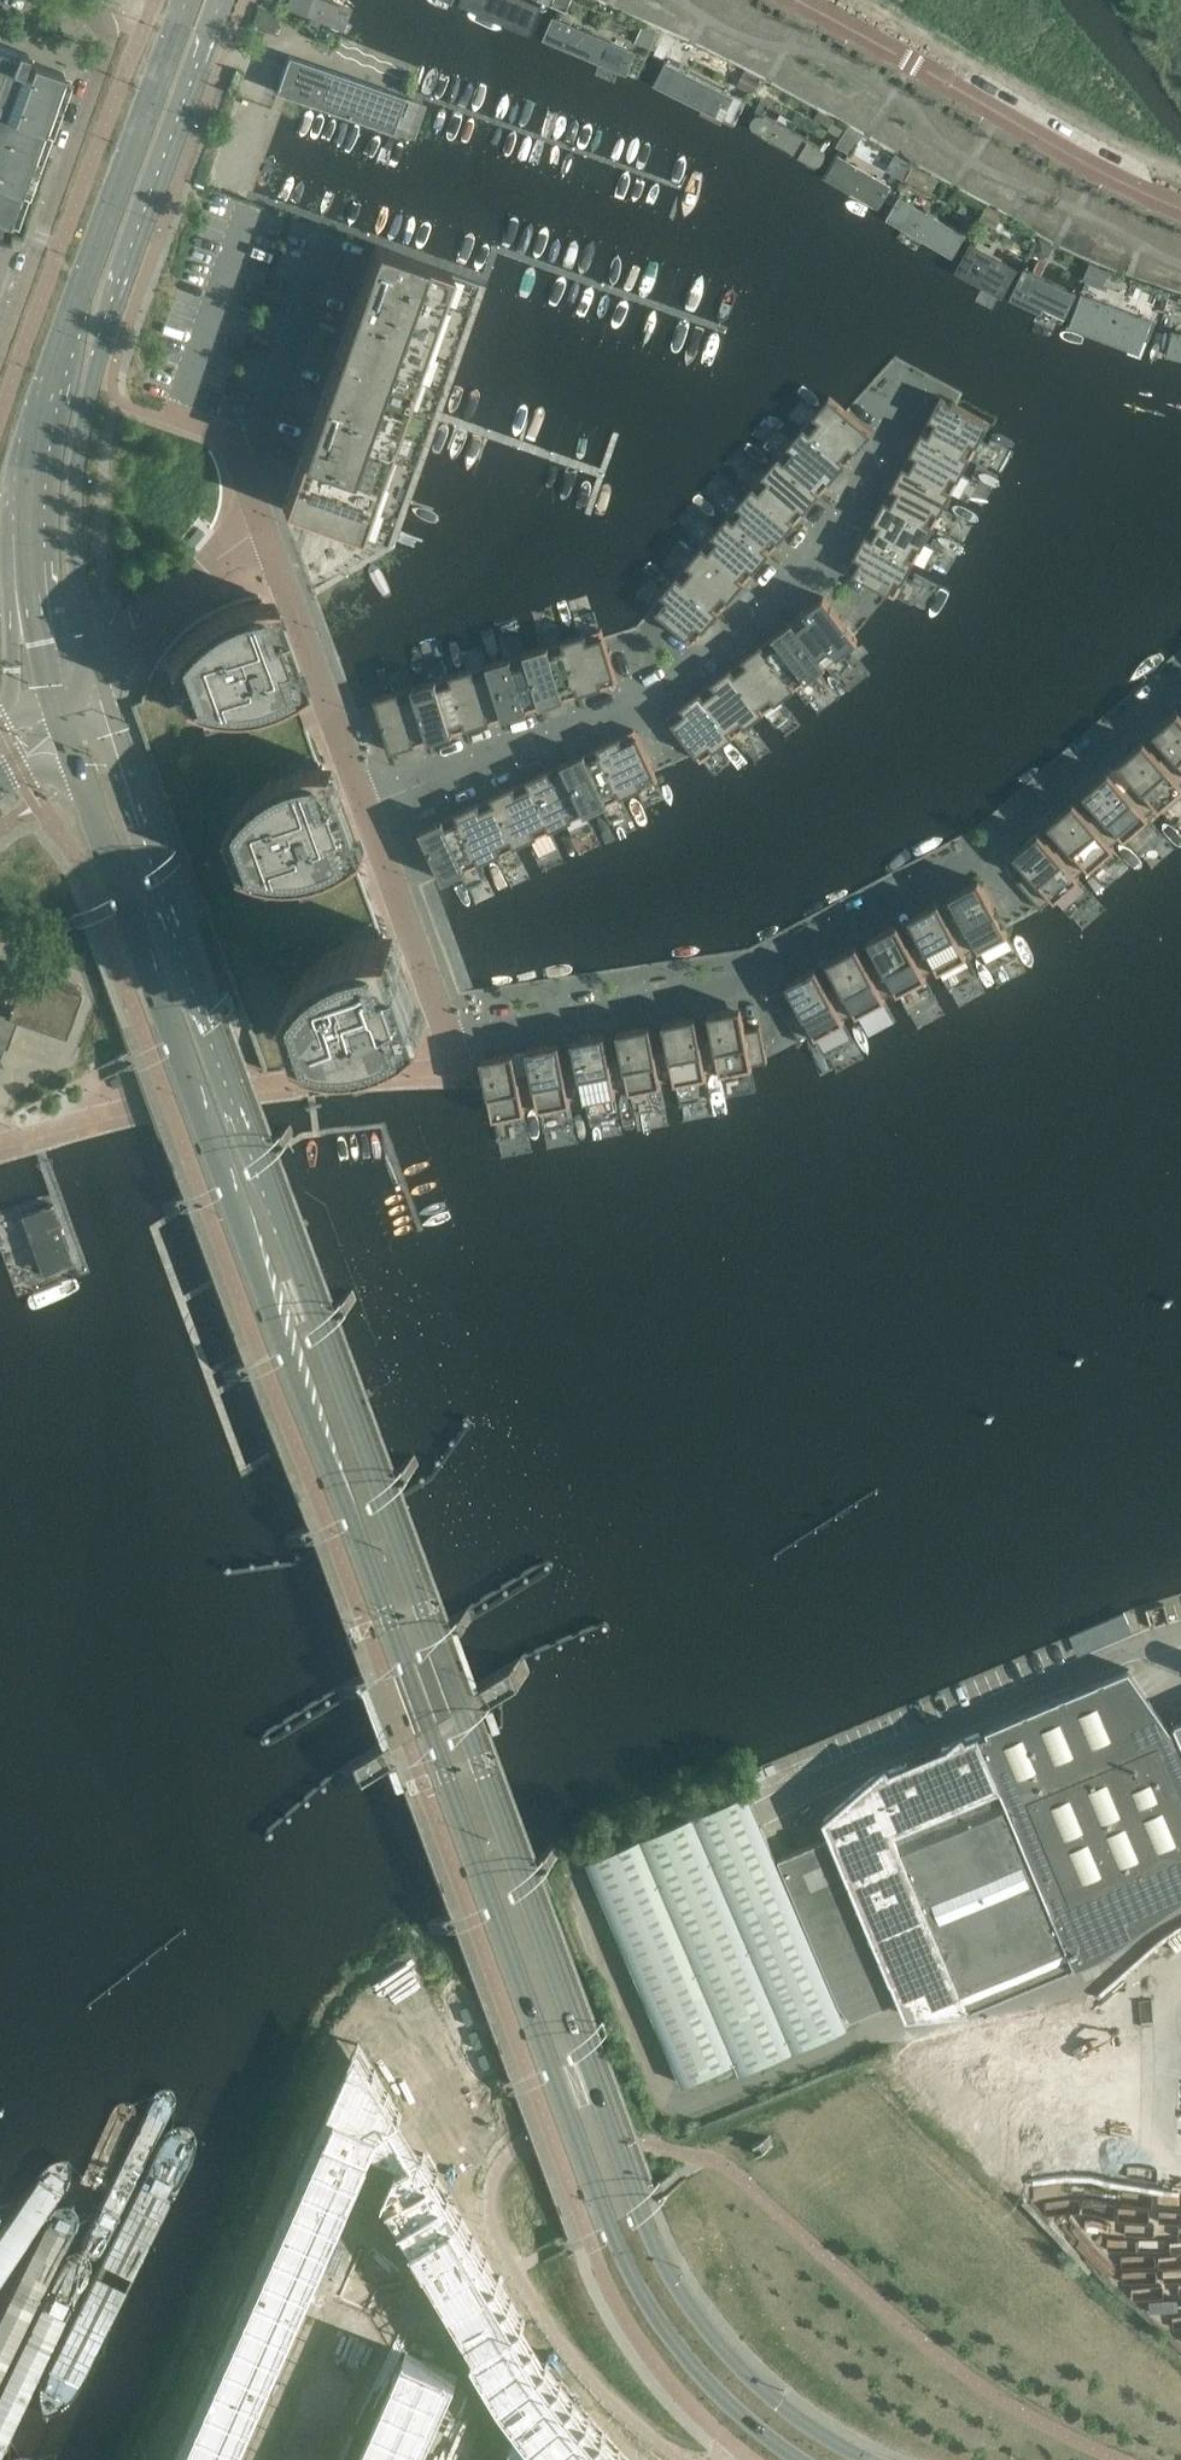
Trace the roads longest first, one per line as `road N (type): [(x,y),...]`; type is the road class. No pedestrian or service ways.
road 1 (primary): [(867,2459),(788,2411),(733,2359),(685,2300),(646,2229),(196,998),(92,672)]
road 2 (primary): [(61,736),(609,2229),(642,2295),(697,2371),(798,2459)]
road 3 (residential): [(443,1012),(753,967),(981,840),(1180,668)]
road 4 (residential): [(927,382),(806,551),(736,626),(666,681),(368,808)]
road 5 (primary): [(92,672),(75,538),(91,384),(107,308),(221,0)]
road 6 (primary): [(185,0),(81,280),(42,414),(31,457),(29,536)]
road 7 (tertiary): [(1180,205),(1093,170),(804,0)]
road 8 (residential): [(0,351),(106,46),(105,23),(68,0)]
road 9 (residential): [(368,808),(265,523)]
road 10 (unclassified): [(265,523),(92,672)]
road 11 (residential): [(443,1012),(368,808)]
road 12 (primary): [(29,536),(51,699)]
road 13 (residential): [(265,523),(229,439),(173,419)]

